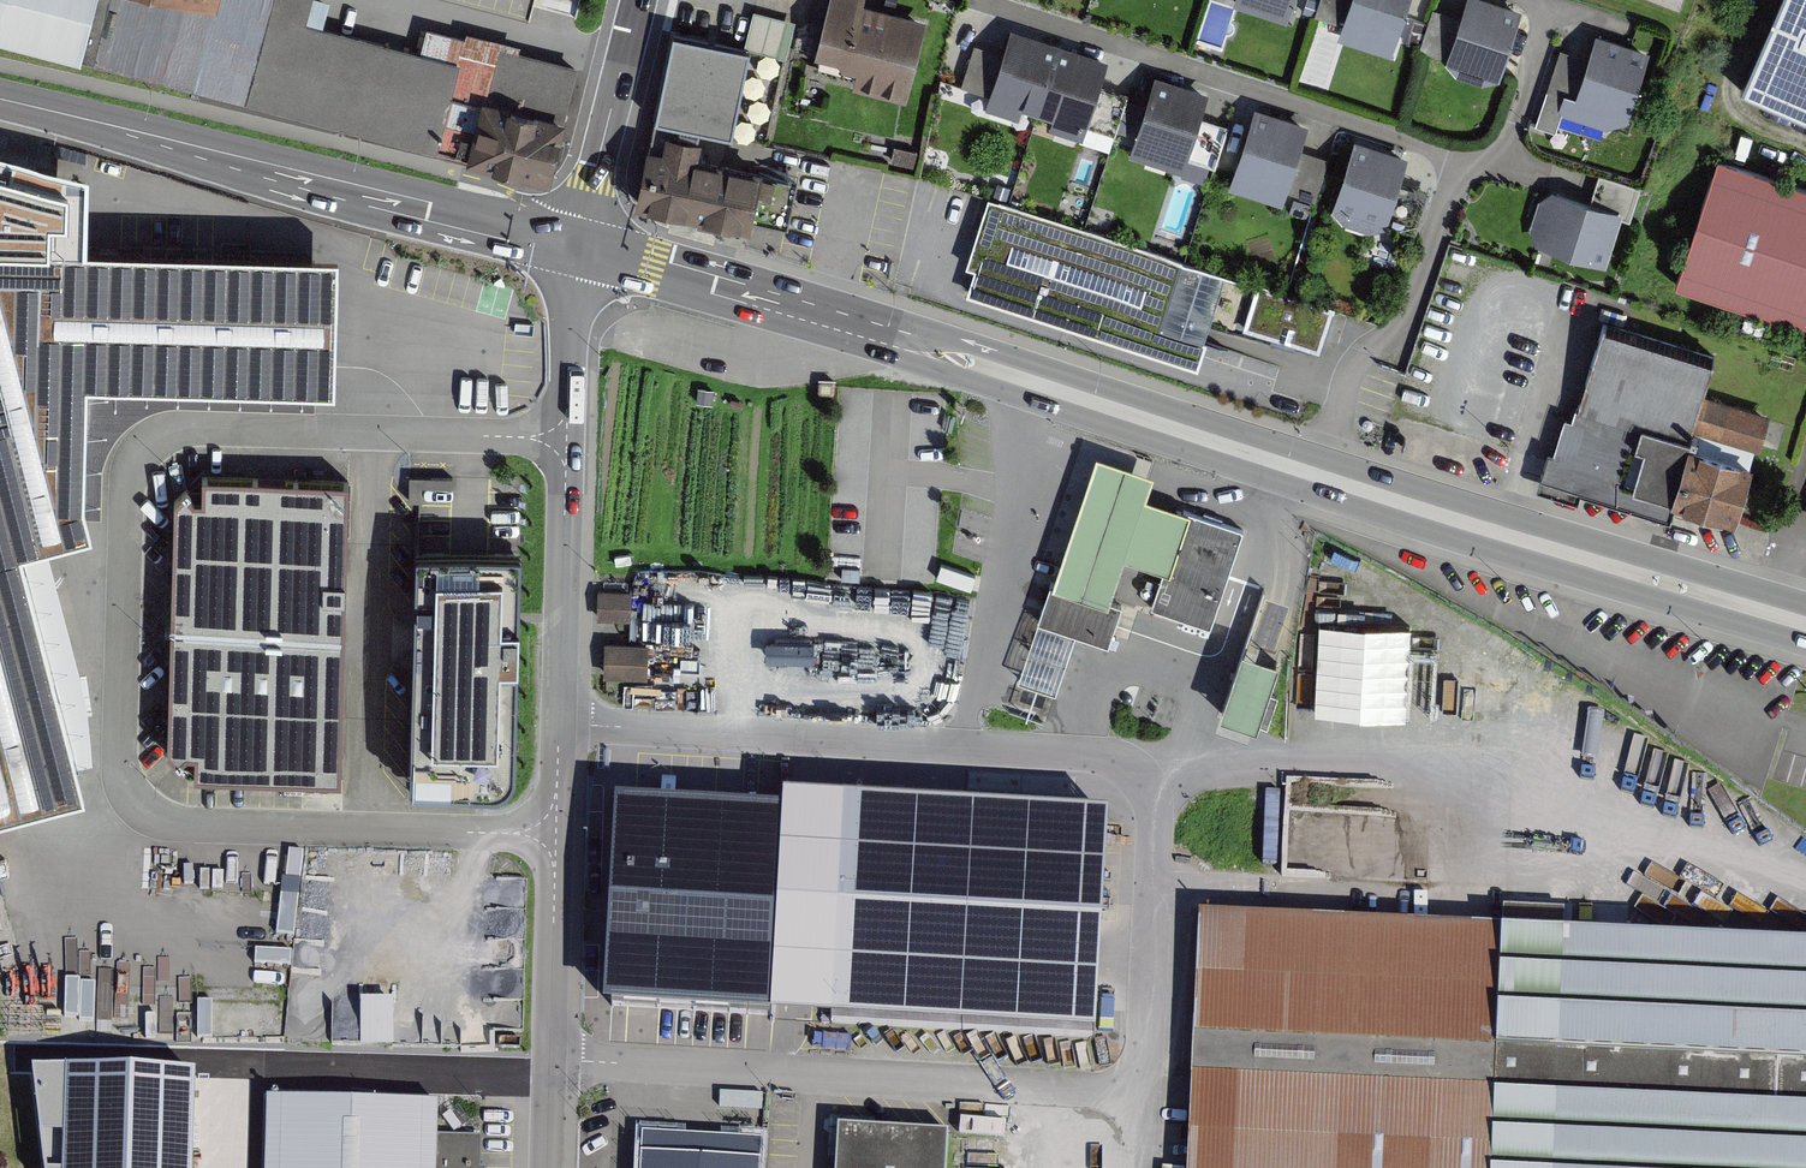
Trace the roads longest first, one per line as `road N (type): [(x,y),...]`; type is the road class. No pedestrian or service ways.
road 1 (residential): [(551,1061),(1116,1090),(1144,1064),(1147,1043),(1155,808),(1139,771),(1097,754),(559,724)]
road 2 (primary): [(1805,624),(940,352),(579,248)]
road 3 (residential): [(545,833),(173,824),(149,817),(121,783),(127,487),(141,447),(186,428),(556,438)]
road 4 (primary): [(579,248),(0,99)]
road 5 (tertiary): [(556,438),(566,471),(559,724)]
road 6 (tertiary): [(639,0),(579,248)]
road 7 (tertiary): [(545,833),(555,867),(551,1061)]
road 8 (tertiary): [(579,248),(568,410),(556,438)]

